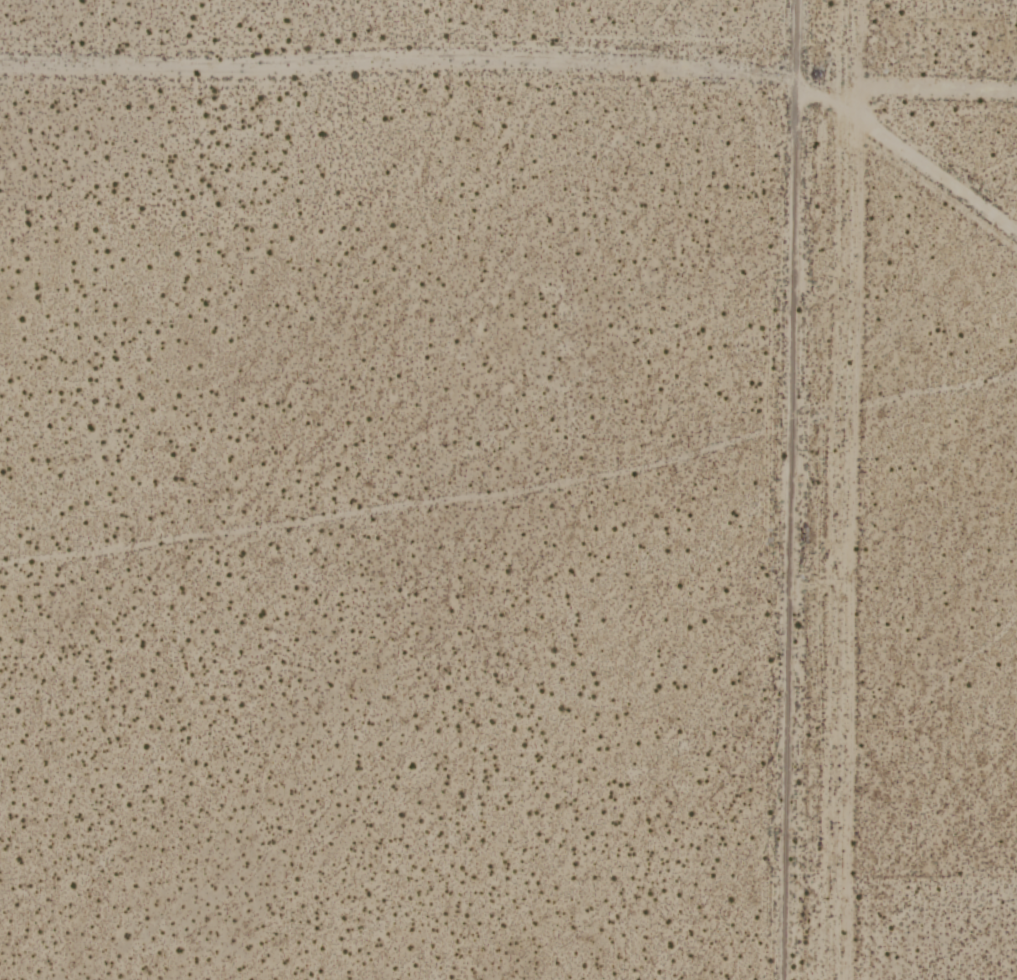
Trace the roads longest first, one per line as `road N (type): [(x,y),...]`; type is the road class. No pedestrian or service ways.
road 1 (residential): [(799,0),(786,979)]

